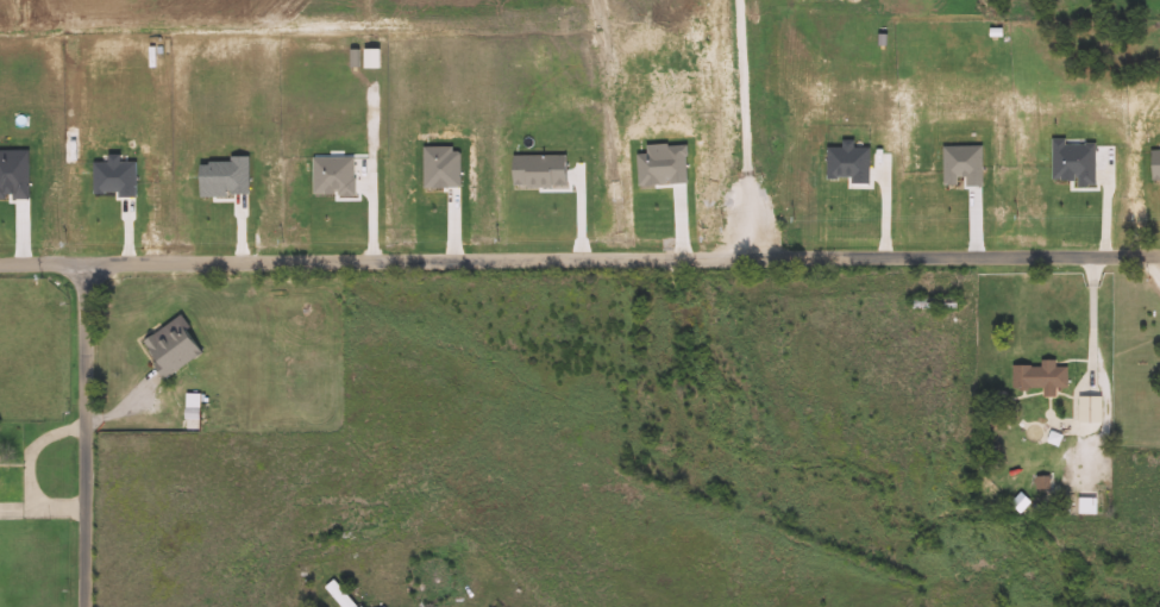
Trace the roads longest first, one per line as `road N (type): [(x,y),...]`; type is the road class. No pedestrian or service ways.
road 1 (residential): [(1159,259),(0,267)]
road 2 (residential): [(91,606),(93,265)]
road 3 (residential): [(938,474),(1015,461),(1140,456)]
road 4 (residential): [(1022,261),(1015,461)]

